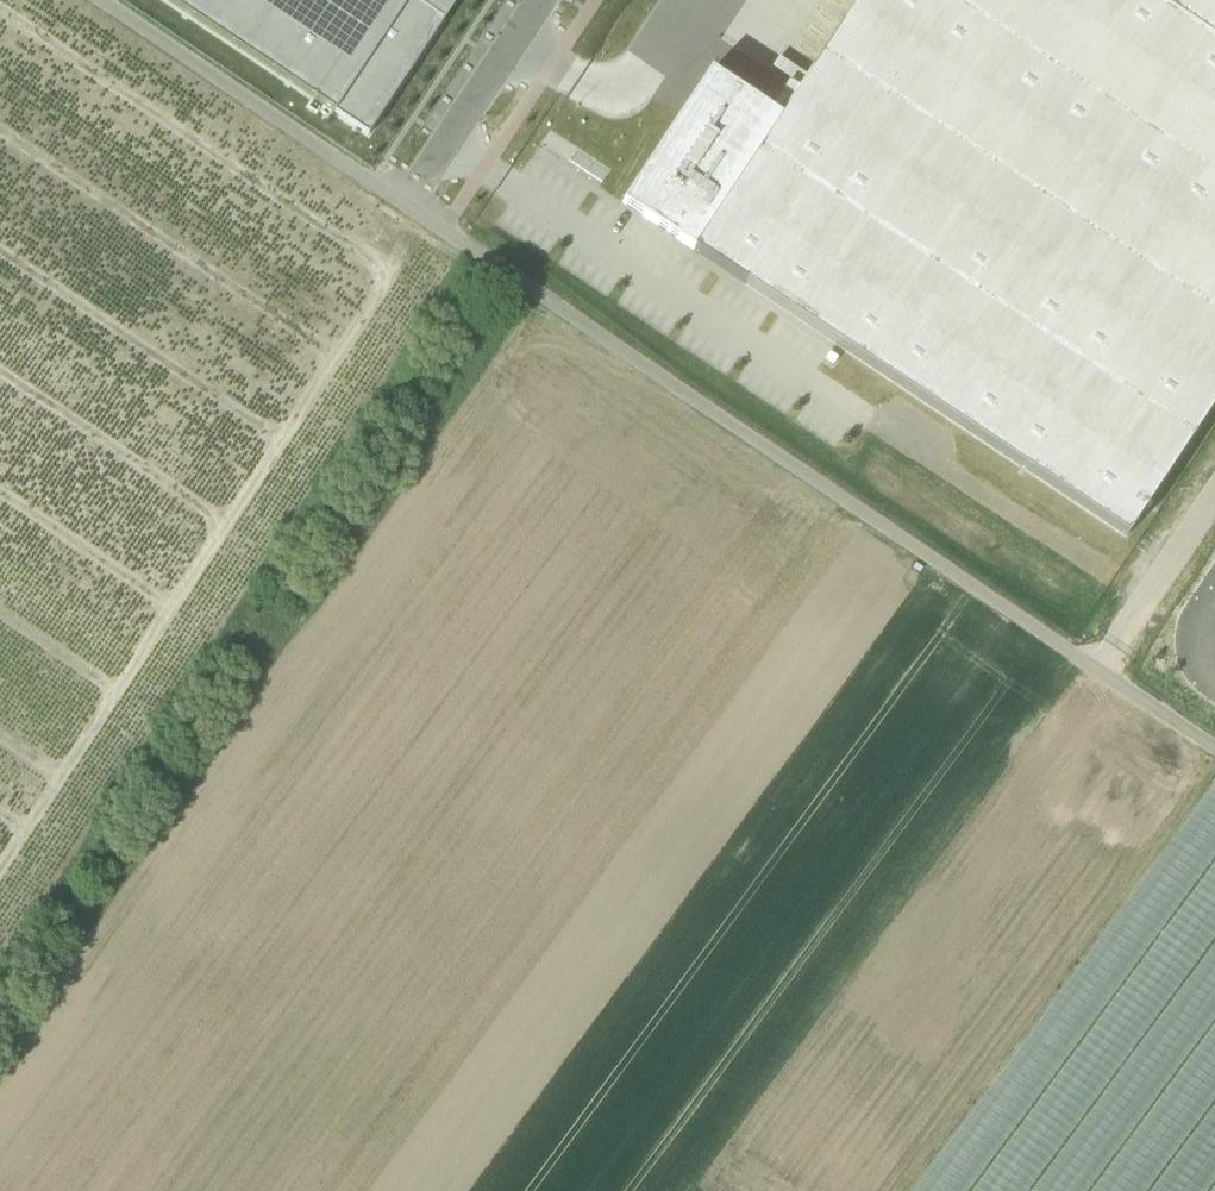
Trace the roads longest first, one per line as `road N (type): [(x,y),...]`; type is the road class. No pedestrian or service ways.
road 1 (unclassified): [(1214,751),(103,0)]

